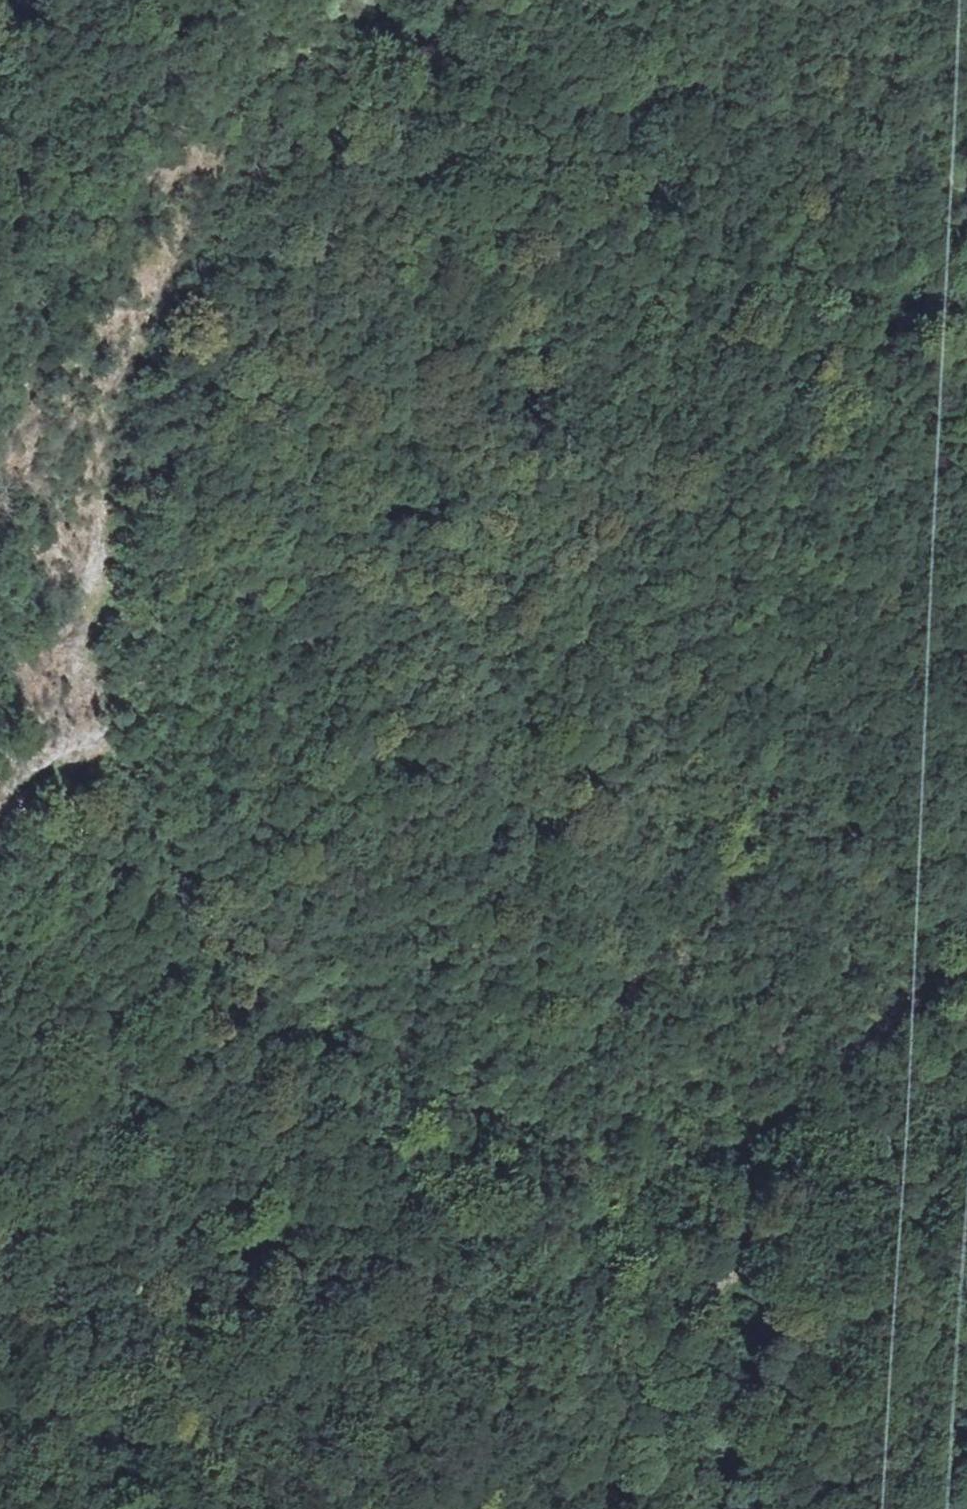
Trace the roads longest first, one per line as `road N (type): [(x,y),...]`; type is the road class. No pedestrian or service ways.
road 1 (unclassified): [(966,949),(772,1127),(739,1181),(729,1271),(588,1508)]

